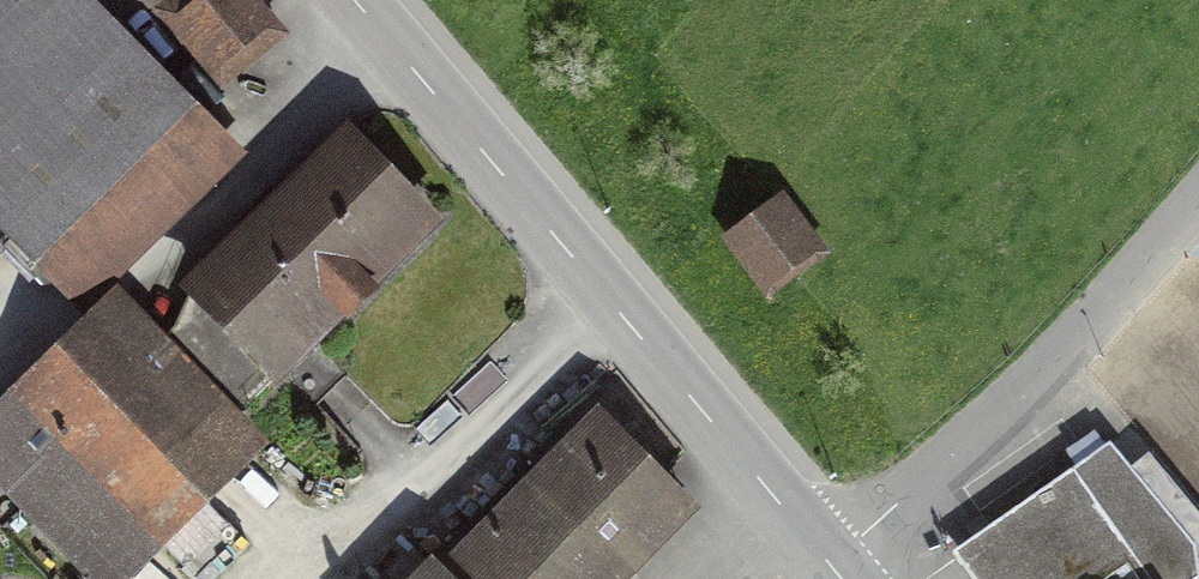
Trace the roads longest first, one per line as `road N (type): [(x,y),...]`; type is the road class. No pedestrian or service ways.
road 1 (tertiary): [(362,0),(826,564)]
road 2 (residential): [(1198,194),(972,448),(826,564)]

